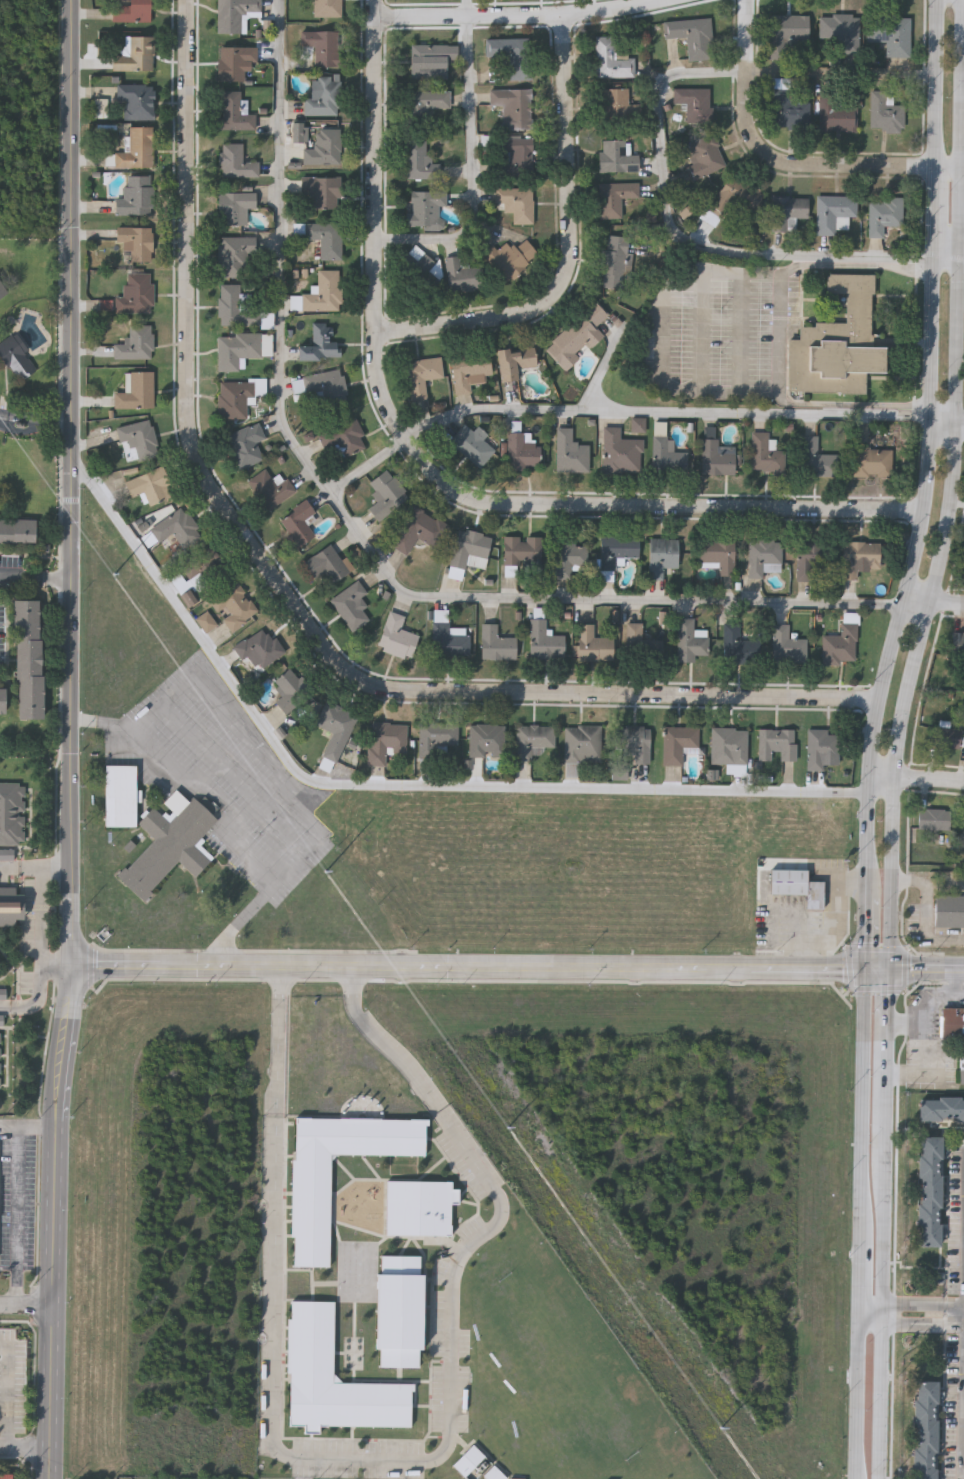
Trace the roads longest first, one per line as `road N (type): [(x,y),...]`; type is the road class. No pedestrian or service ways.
road 1 (tertiary): [(72,0),(69,968),(54,1124),(51,1478)]
road 2 (residential): [(194,0),(202,449),(219,489),(351,669),(404,694),(882,699)]
road 3 (residential): [(378,0),(379,388),(456,492),(500,505),(925,512)]
road 4 (secondary): [(890,968),(894,776),(953,492),(963,34)]
road 5 (tertiary): [(69,968),(864,968)]
road 6 (secondary): [(934,245),(925,512),(882,699),(866,899)]
road 7 (residential): [(565,14),(573,247),(560,290),(526,316),(379,334)]
road 8 (residential): [(751,0),(751,117),(777,160),(797,170),(961,166)]
road 9 (secondary): [(881,1478),(887,1152)]
road 10 (residential): [(668,0),(565,14),(378,15)]
road 11 (secondary): [(864,968),(862,1249)]
road 12 (secondary): [(887,1152),(890,968)]
road 13 (secondary): [(940,0),(936,183)]
road 14 (secondary): [(861,1314),(858,1478)]

